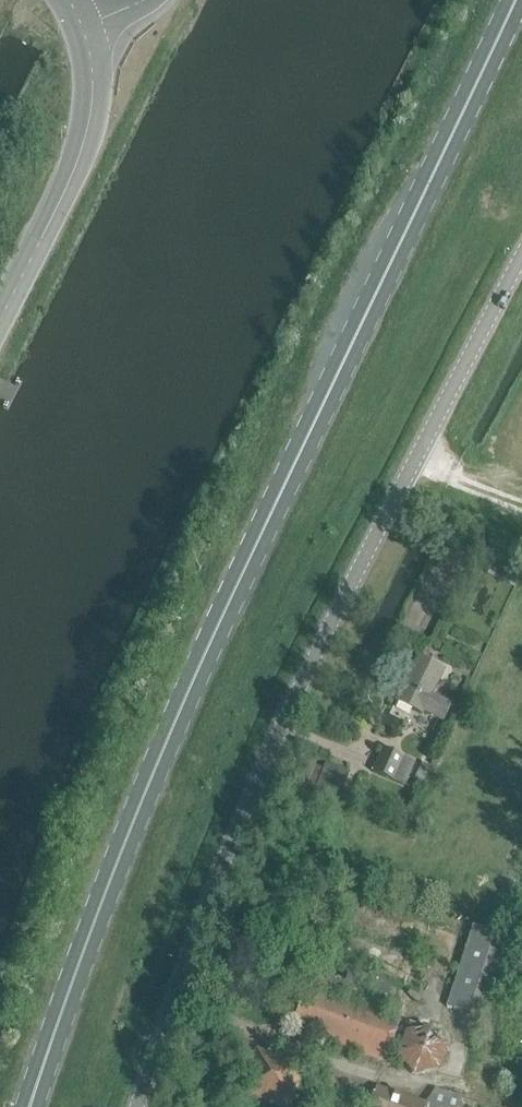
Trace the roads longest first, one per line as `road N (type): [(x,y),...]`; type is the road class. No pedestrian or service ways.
road 1 (primary): [(33,1106),(141,802),(513,0)]
road 2 (unclassified): [(140,1106),(222,867),(284,721),(521,262)]
road 3 (unclassified): [(0,333),(93,119),(96,57),(82,22)]

